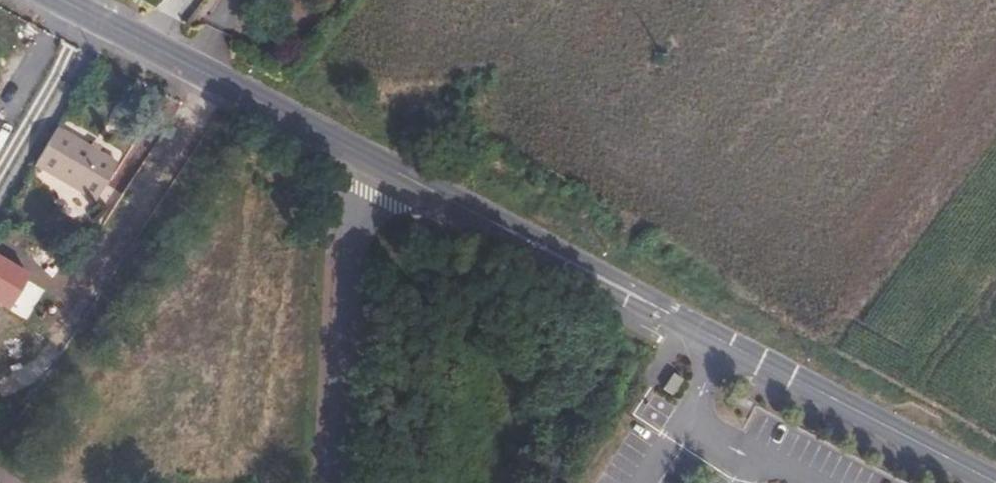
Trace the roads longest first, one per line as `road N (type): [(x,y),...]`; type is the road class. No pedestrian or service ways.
road 1 (tertiary): [(363,158),(995,481)]
road 2 (tertiary): [(56,0),(363,158)]
road 3 (residential): [(363,158),(335,482)]

